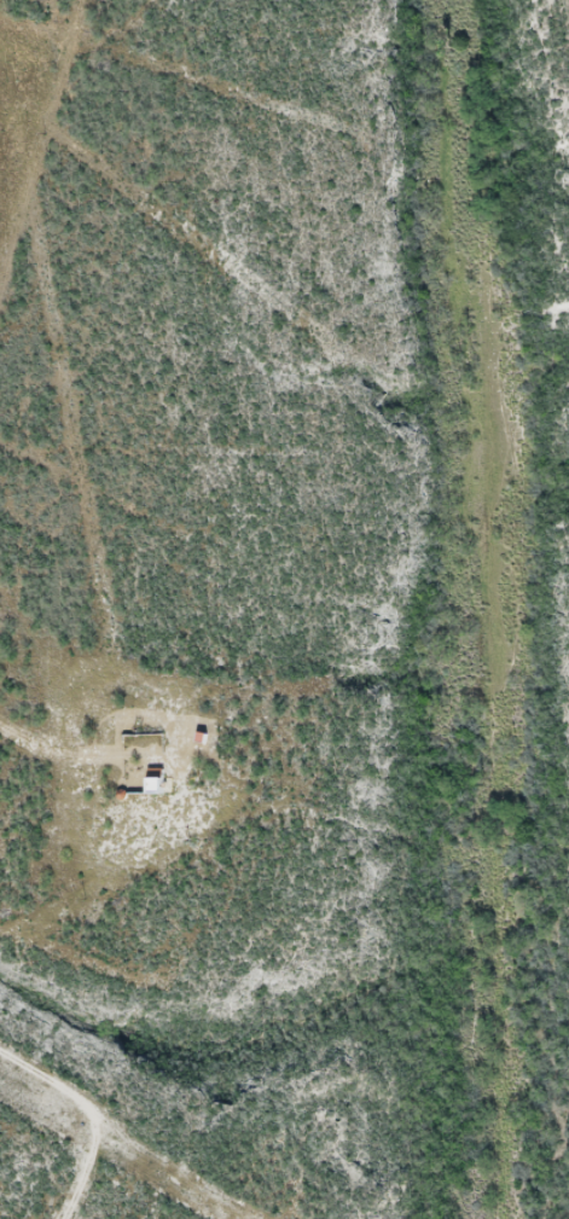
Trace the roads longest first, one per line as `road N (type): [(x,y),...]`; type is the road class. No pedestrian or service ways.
road 1 (residential): [(156,1218),(156,1145),(144,1104),(0,1001)]

